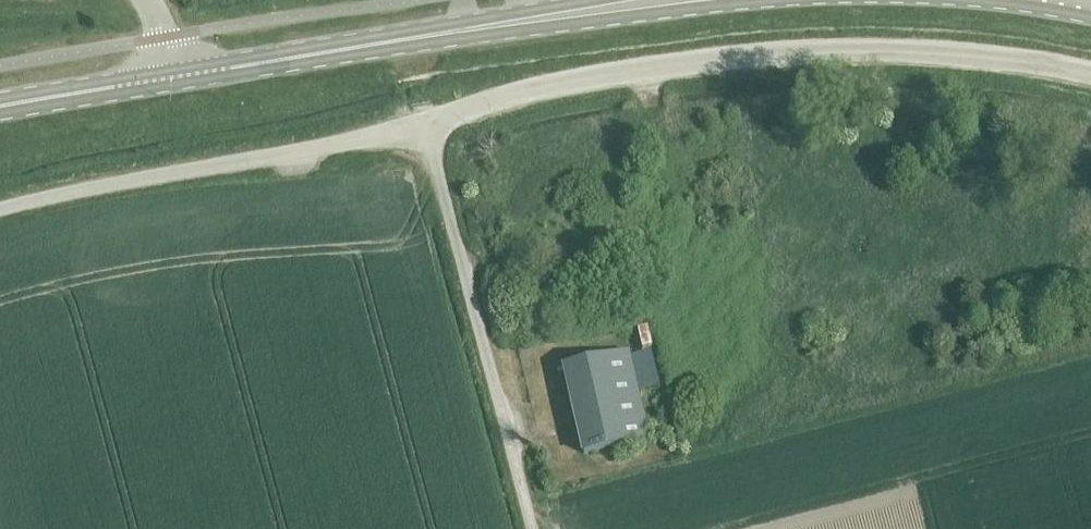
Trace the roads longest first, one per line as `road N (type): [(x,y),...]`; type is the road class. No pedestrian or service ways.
road 1 (unclassified): [(1090,74),(1002,60),(824,52),(585,81),(428,119)]
road 2 (primary): [(165,80),(716,0)]
road 3 (unclassified): [(0,208),(428,119)]
road 4 (unclassified): [(531,528),(428,119)]
road 5 (primary): [(0,108),(165,80)]

